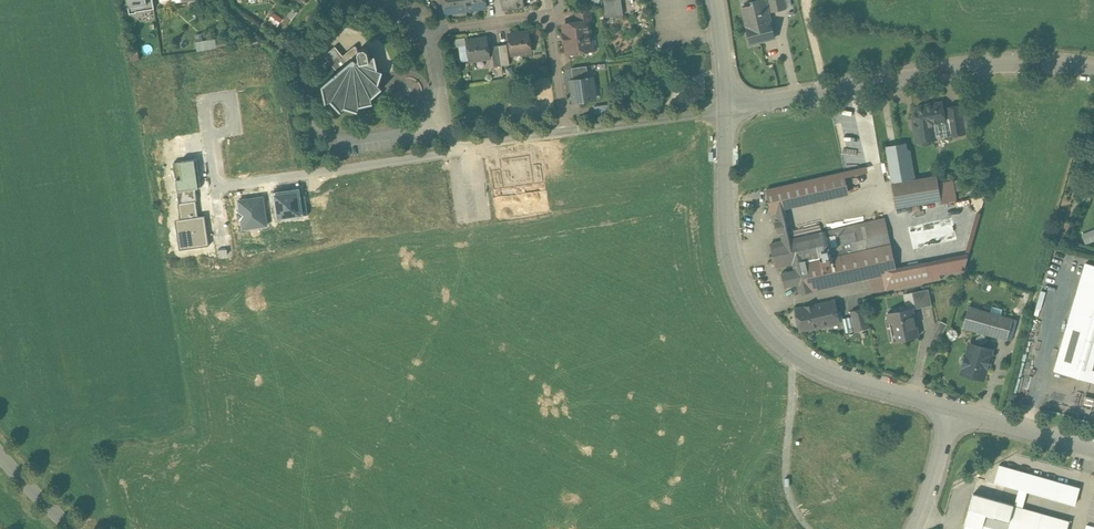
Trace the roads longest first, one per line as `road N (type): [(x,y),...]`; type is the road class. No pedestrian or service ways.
road 1 (residential): [(724,111),(726,237),(752,313),(803,363),(953,410)]
road 2 (residential): [(1093,70),(1004,63),(724,111)]
road 3 (residential): [(449,150),(431,32),(549,17),(565,132)]
road 4 (residential): [(449,150),(218,186)]
road 5 (residential): [(724,111),(565,132)]
road 6 (residential): [(1093,449),(953,410)]
road 7 (residential): [(953,410),(913,528)]

